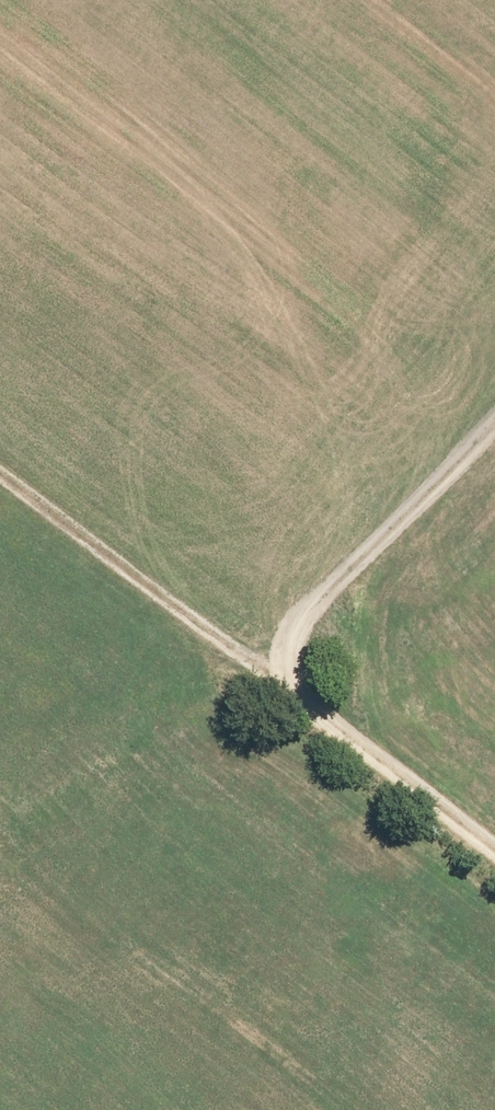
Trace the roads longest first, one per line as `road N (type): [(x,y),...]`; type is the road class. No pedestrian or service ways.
road 1 (track): [(494,864),(396,776),(348,751),(0,479)]
road 2 (track): [(248,672),(494,424)]

